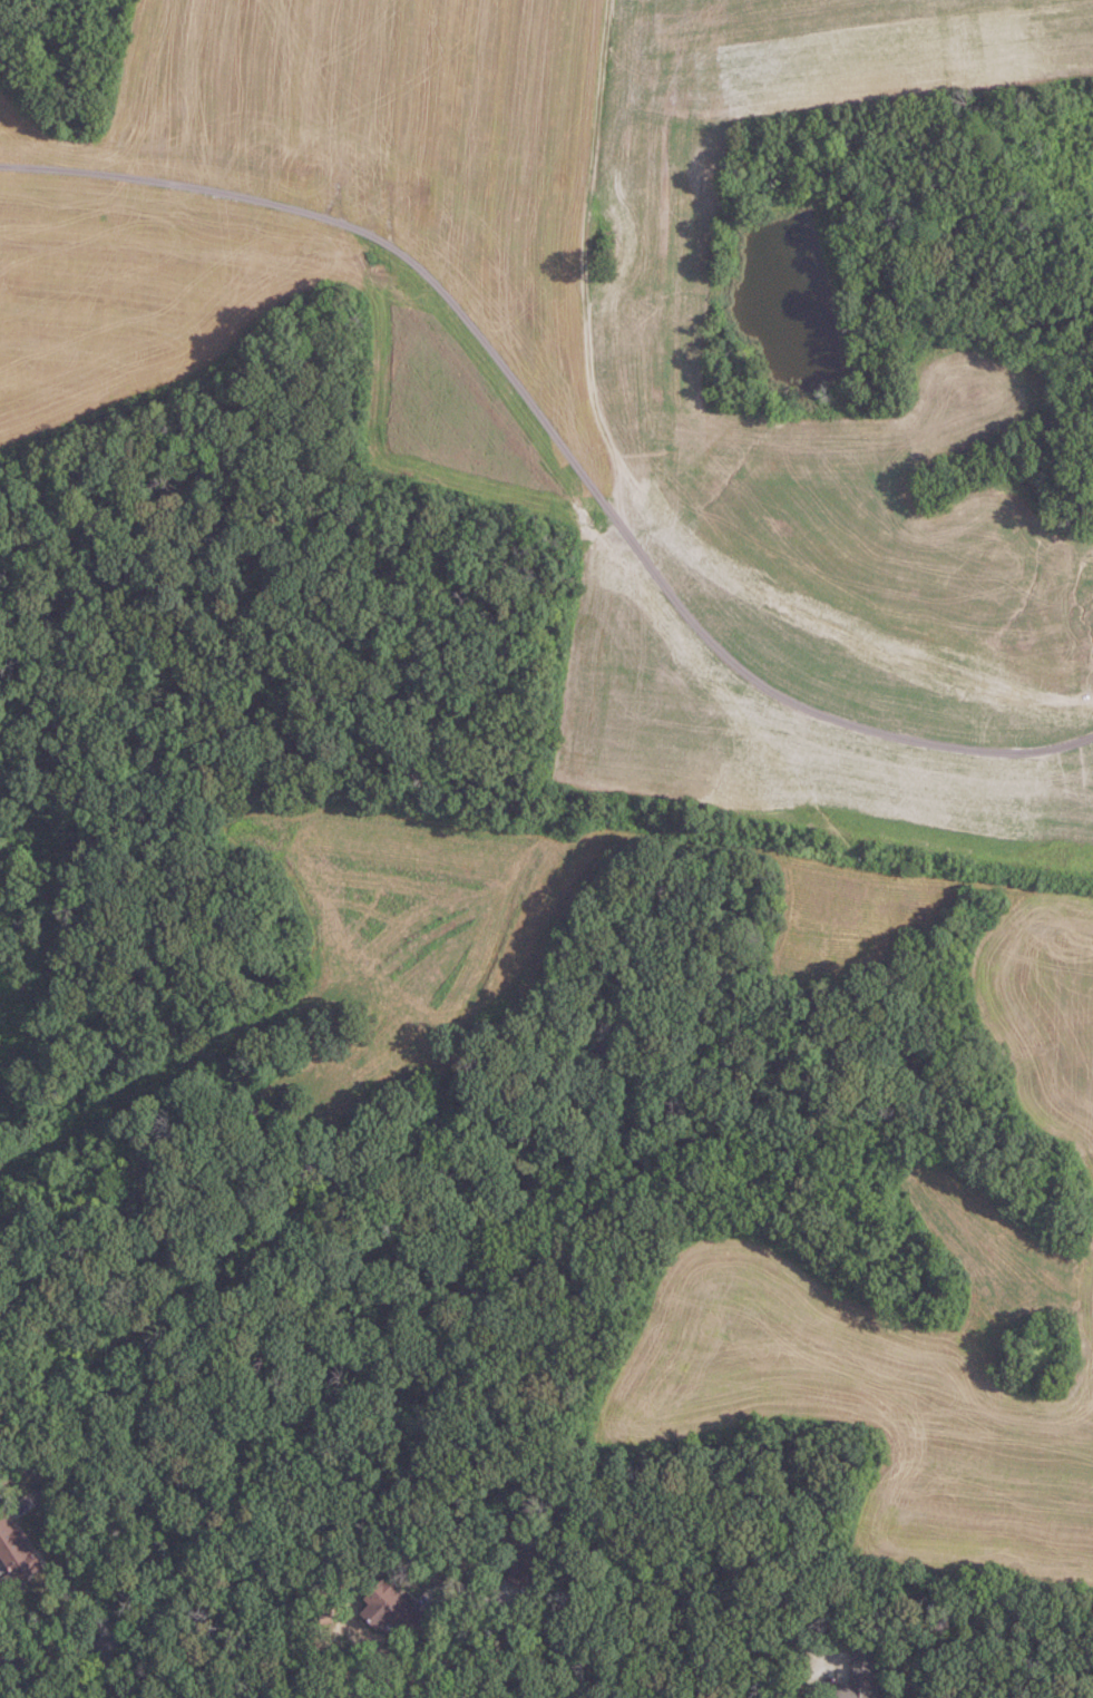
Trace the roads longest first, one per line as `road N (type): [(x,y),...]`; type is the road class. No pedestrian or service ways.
road 1 (residential): [(127,1697),(110,1653),(124,1559),(115,1521),(70,1416),(45,1384),(0,1357)]

